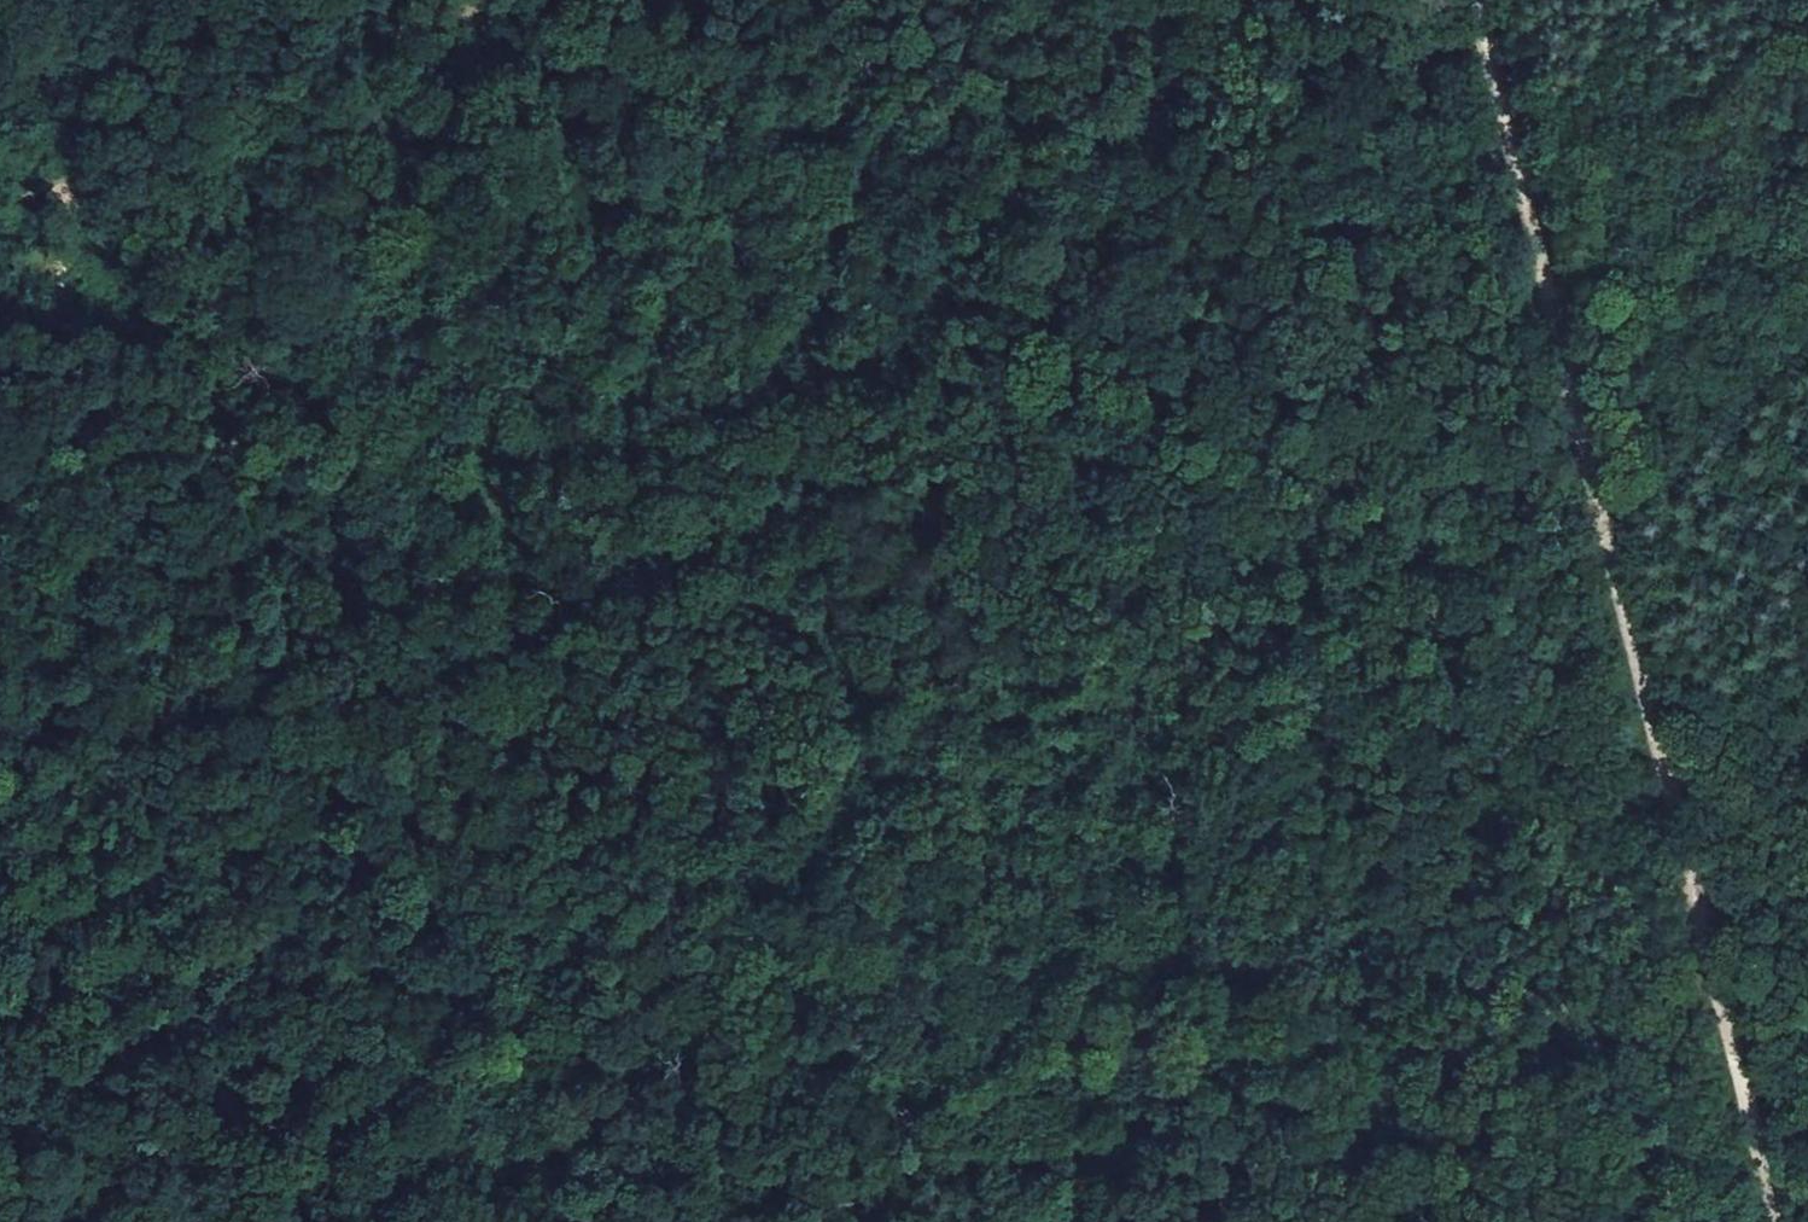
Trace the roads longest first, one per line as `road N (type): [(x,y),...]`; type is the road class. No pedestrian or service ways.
road 1 (track): [(1480,0),(1711,951)]
road 2 (track): [(1711,951),(1777,1221)]

